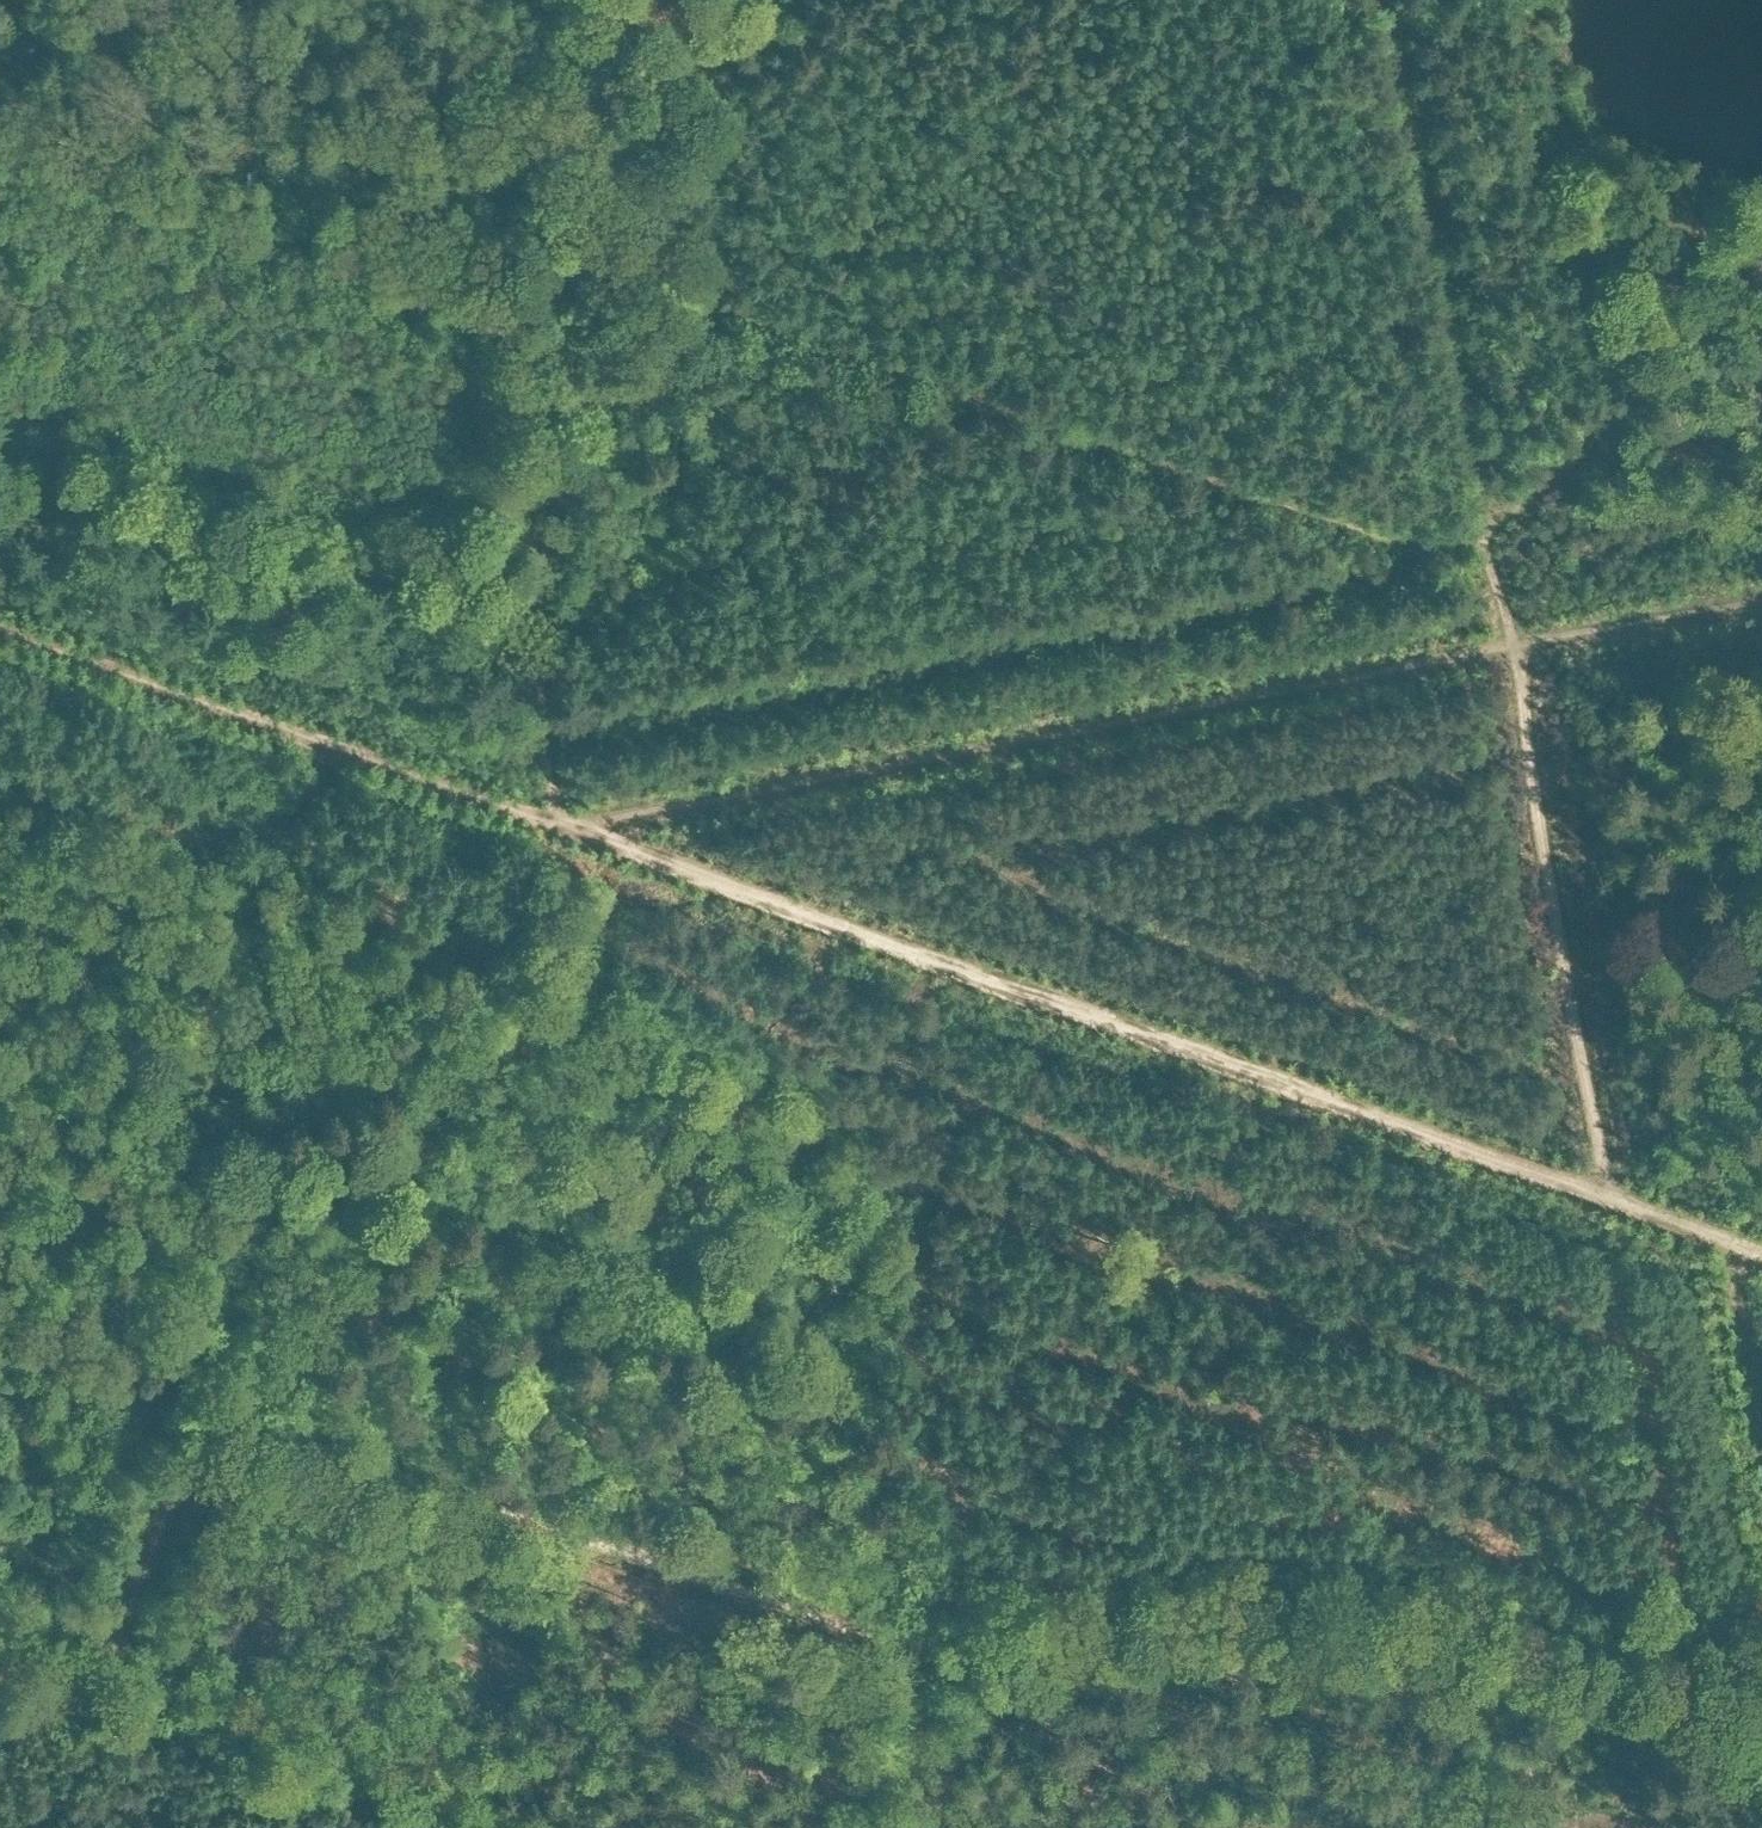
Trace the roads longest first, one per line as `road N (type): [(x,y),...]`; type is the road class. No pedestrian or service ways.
road 1 (track): [(1701,1232),(1761,1524)]

